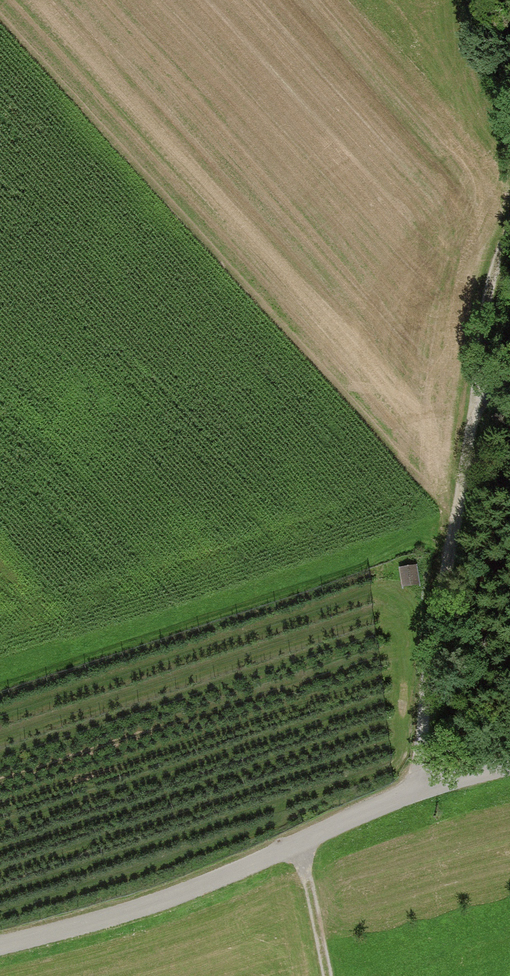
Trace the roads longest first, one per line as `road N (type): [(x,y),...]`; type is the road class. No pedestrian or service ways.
road 1 (unclassified): [(509,769),(421,789),(302,845),(94,924),(0,946)]
road 2 (track): [(509,373),(478,373),(421,789)]
road 3 (track): [(509,238),(478,373)]
road 4 (track): [(327,975),(302,845)]

